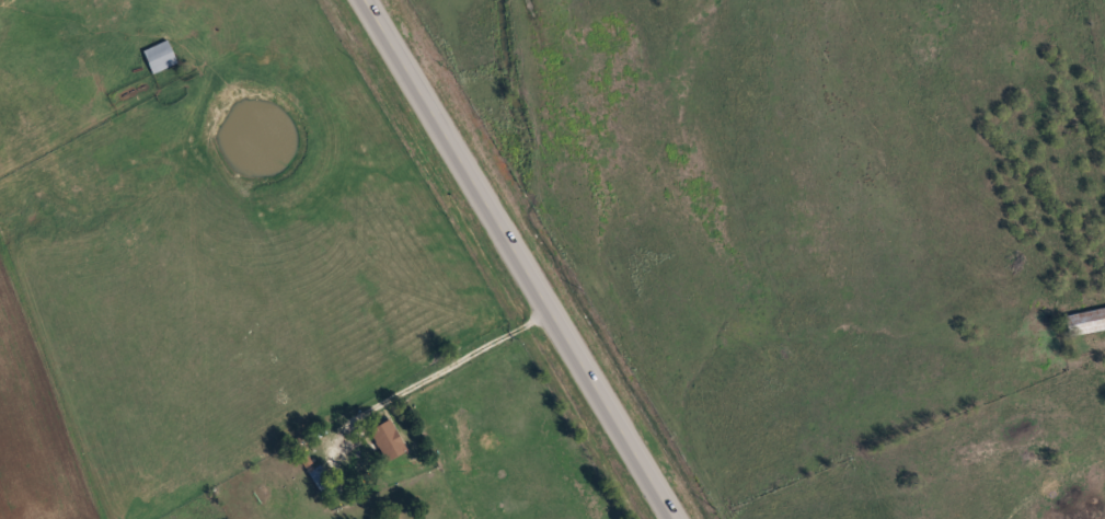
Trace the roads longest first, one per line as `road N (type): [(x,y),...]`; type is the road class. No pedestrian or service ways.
road 1 (primary): [(664,518),(356,0)]

